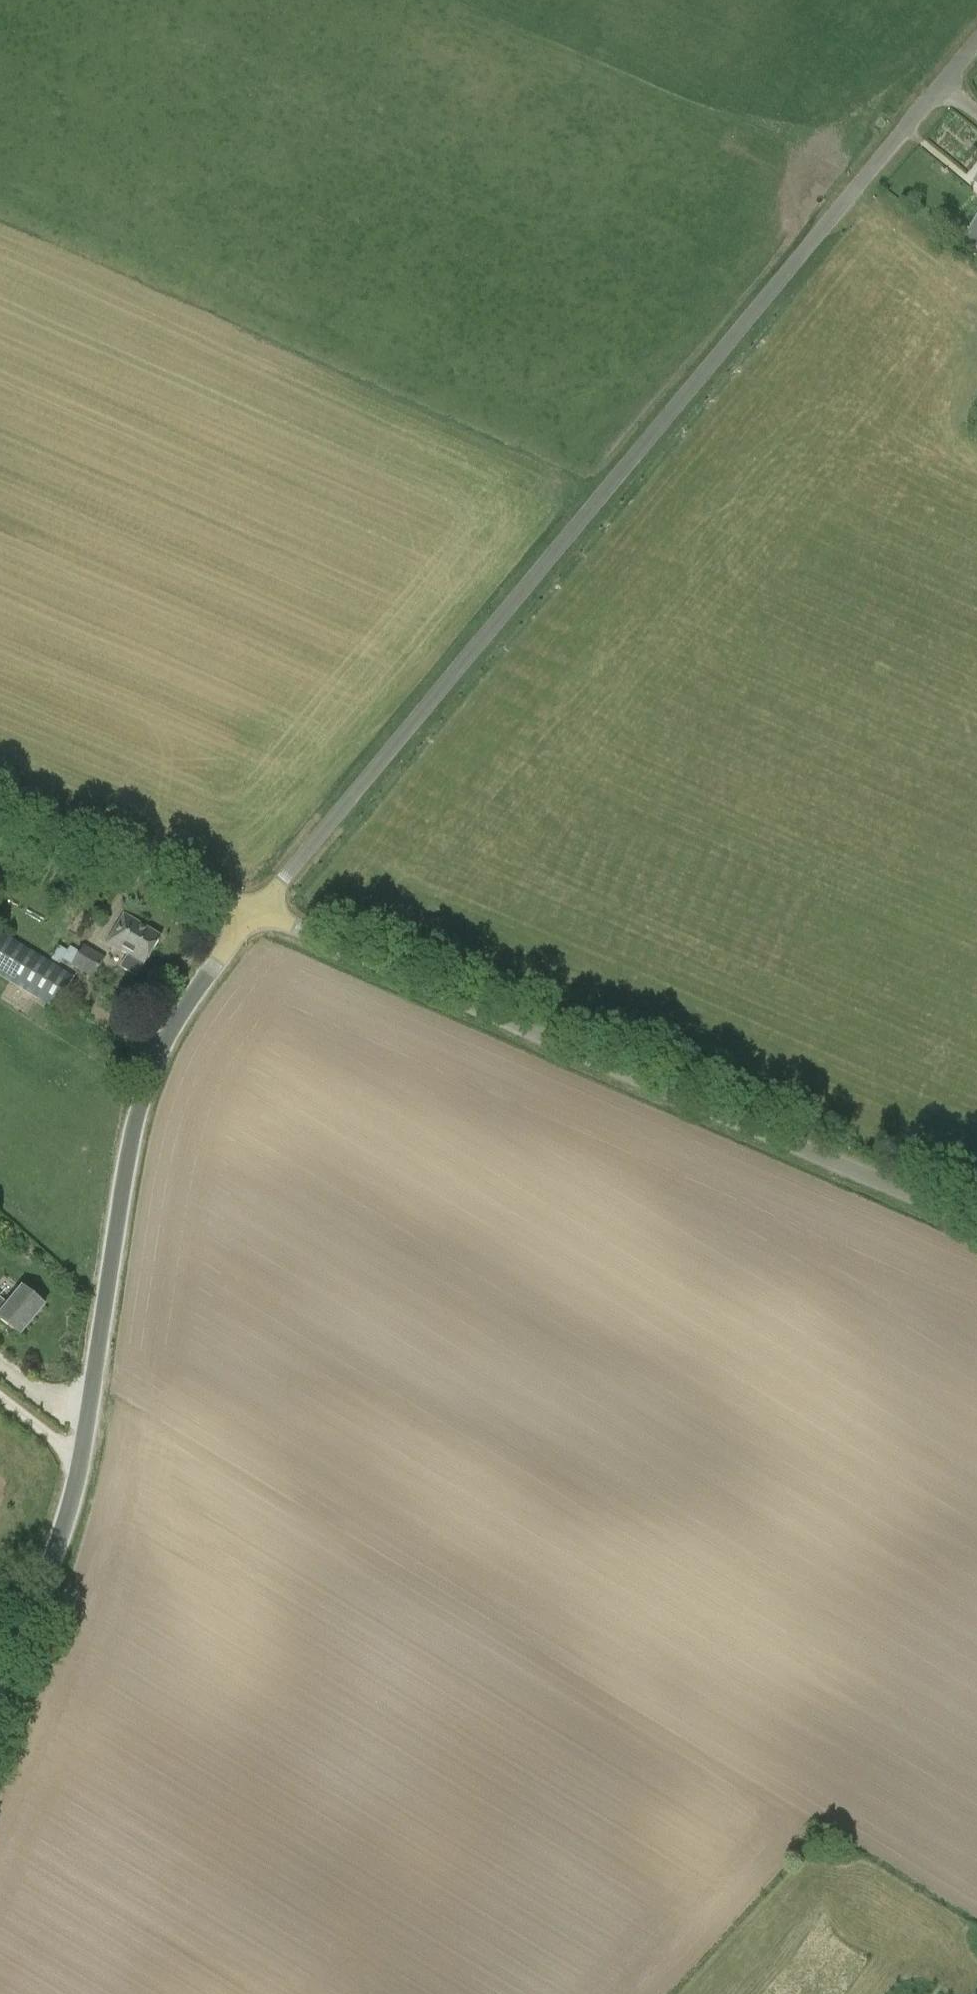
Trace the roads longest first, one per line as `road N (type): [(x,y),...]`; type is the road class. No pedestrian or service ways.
road 1 (unclassified): [(257,911),(976,30)]
road 2 (unclassified): [(0,1688),(87,1445),(141,1103),(211,966),(257,911)]
road 3 (unclassified): [(976,1222),(257,911)]
road 4 (unclassified): [(257,911),(0,801)]

